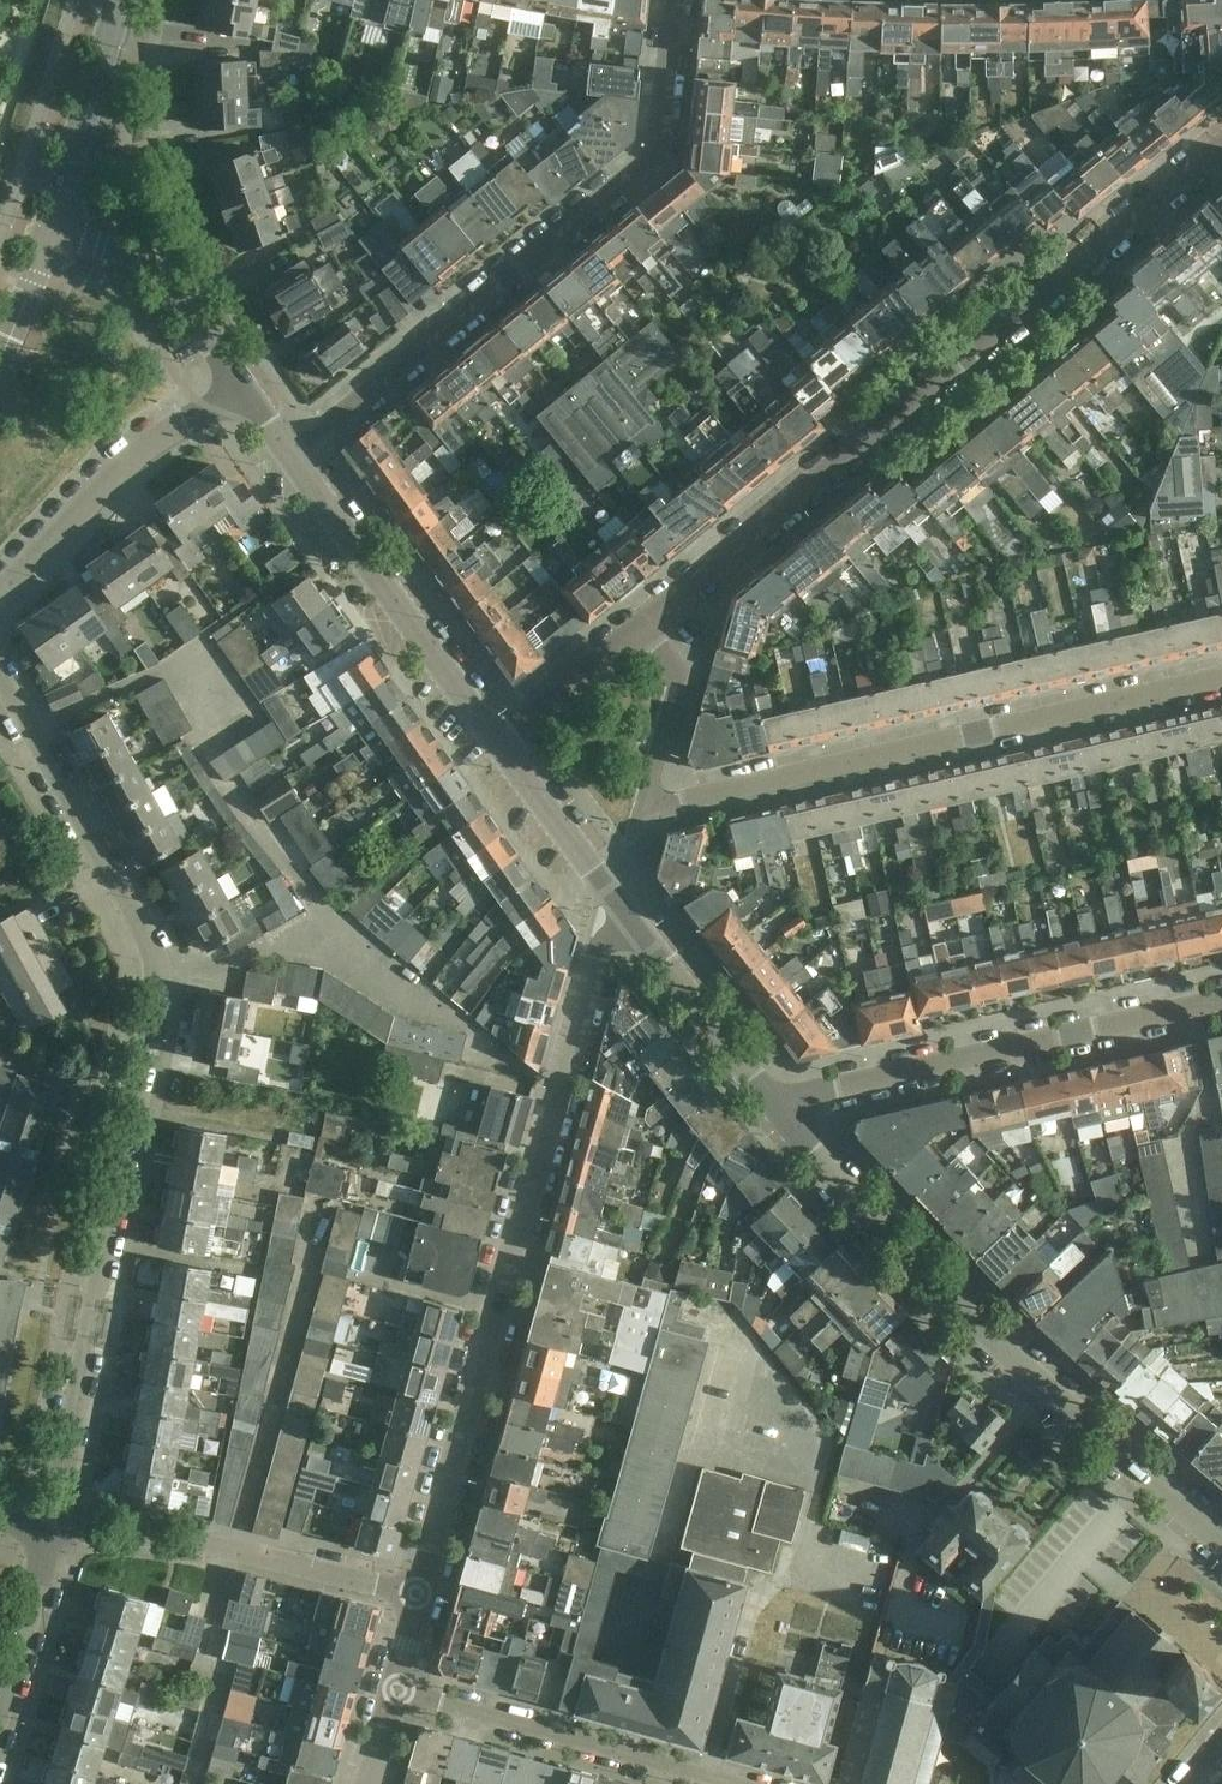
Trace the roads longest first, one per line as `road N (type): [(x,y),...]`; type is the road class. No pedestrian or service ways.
road 1 (residential): [(51,1536),(150,997),(142,962),(0,678)]
road 2 (residential): [(637,625),(680,674),(644,807),(1221,690)]
road 3 (residential): [(637,625),(1221,143)]
road 4 (residential): [(419,1594),(617,907)]
road 5 (residential): [(284,456),(649,156),(660,135),(670,0)]
road 6 (residential): [(1221,1539),(962,1305),(786,1115)]
road 7 (residential): [(1221,998),(834,1089),(786,1115)]
road 8 (residential): [(419,1594),(238,1550),(51,1536)]
road 9 (residential): [(395,1688),(741,1783)]
road 10 (residential): [(491,737),(284,456)]
road 11 (residential): [(0,588),(144,448),(236,388)]
road 12 (residential): [(786,1115),(617,907)]
road 13 (residential): [(236,388),(161,263),(51,231)]
road 14 (tertiary): [(51,231),(119,0)]
road 15 (residential): [(617,907),(491,737)]
road 16 (residential): [(491,737),(637,625)]
road 17 (residential): [(0,1703),(51,1536)]
road 18 (tertiary): [(0,356),(51,231)]

